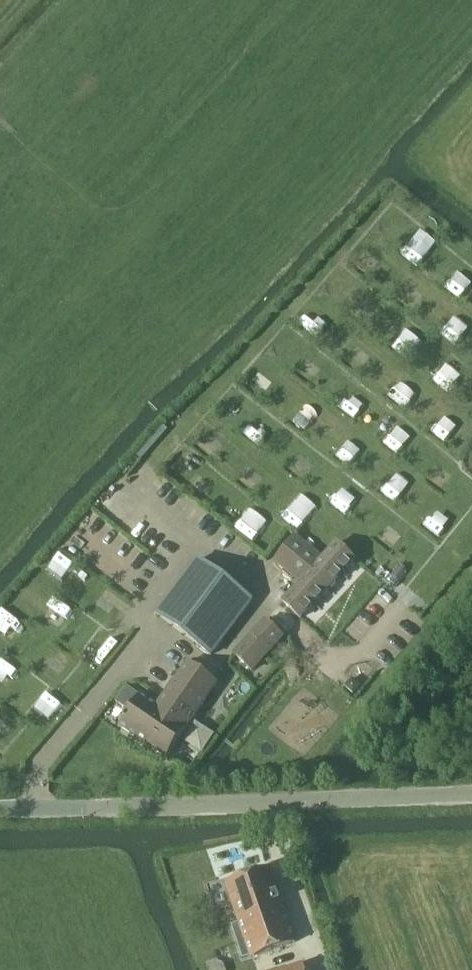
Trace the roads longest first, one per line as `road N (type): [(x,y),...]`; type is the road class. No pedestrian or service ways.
road 1 (unclassified): [(471,798),(0,808)]

